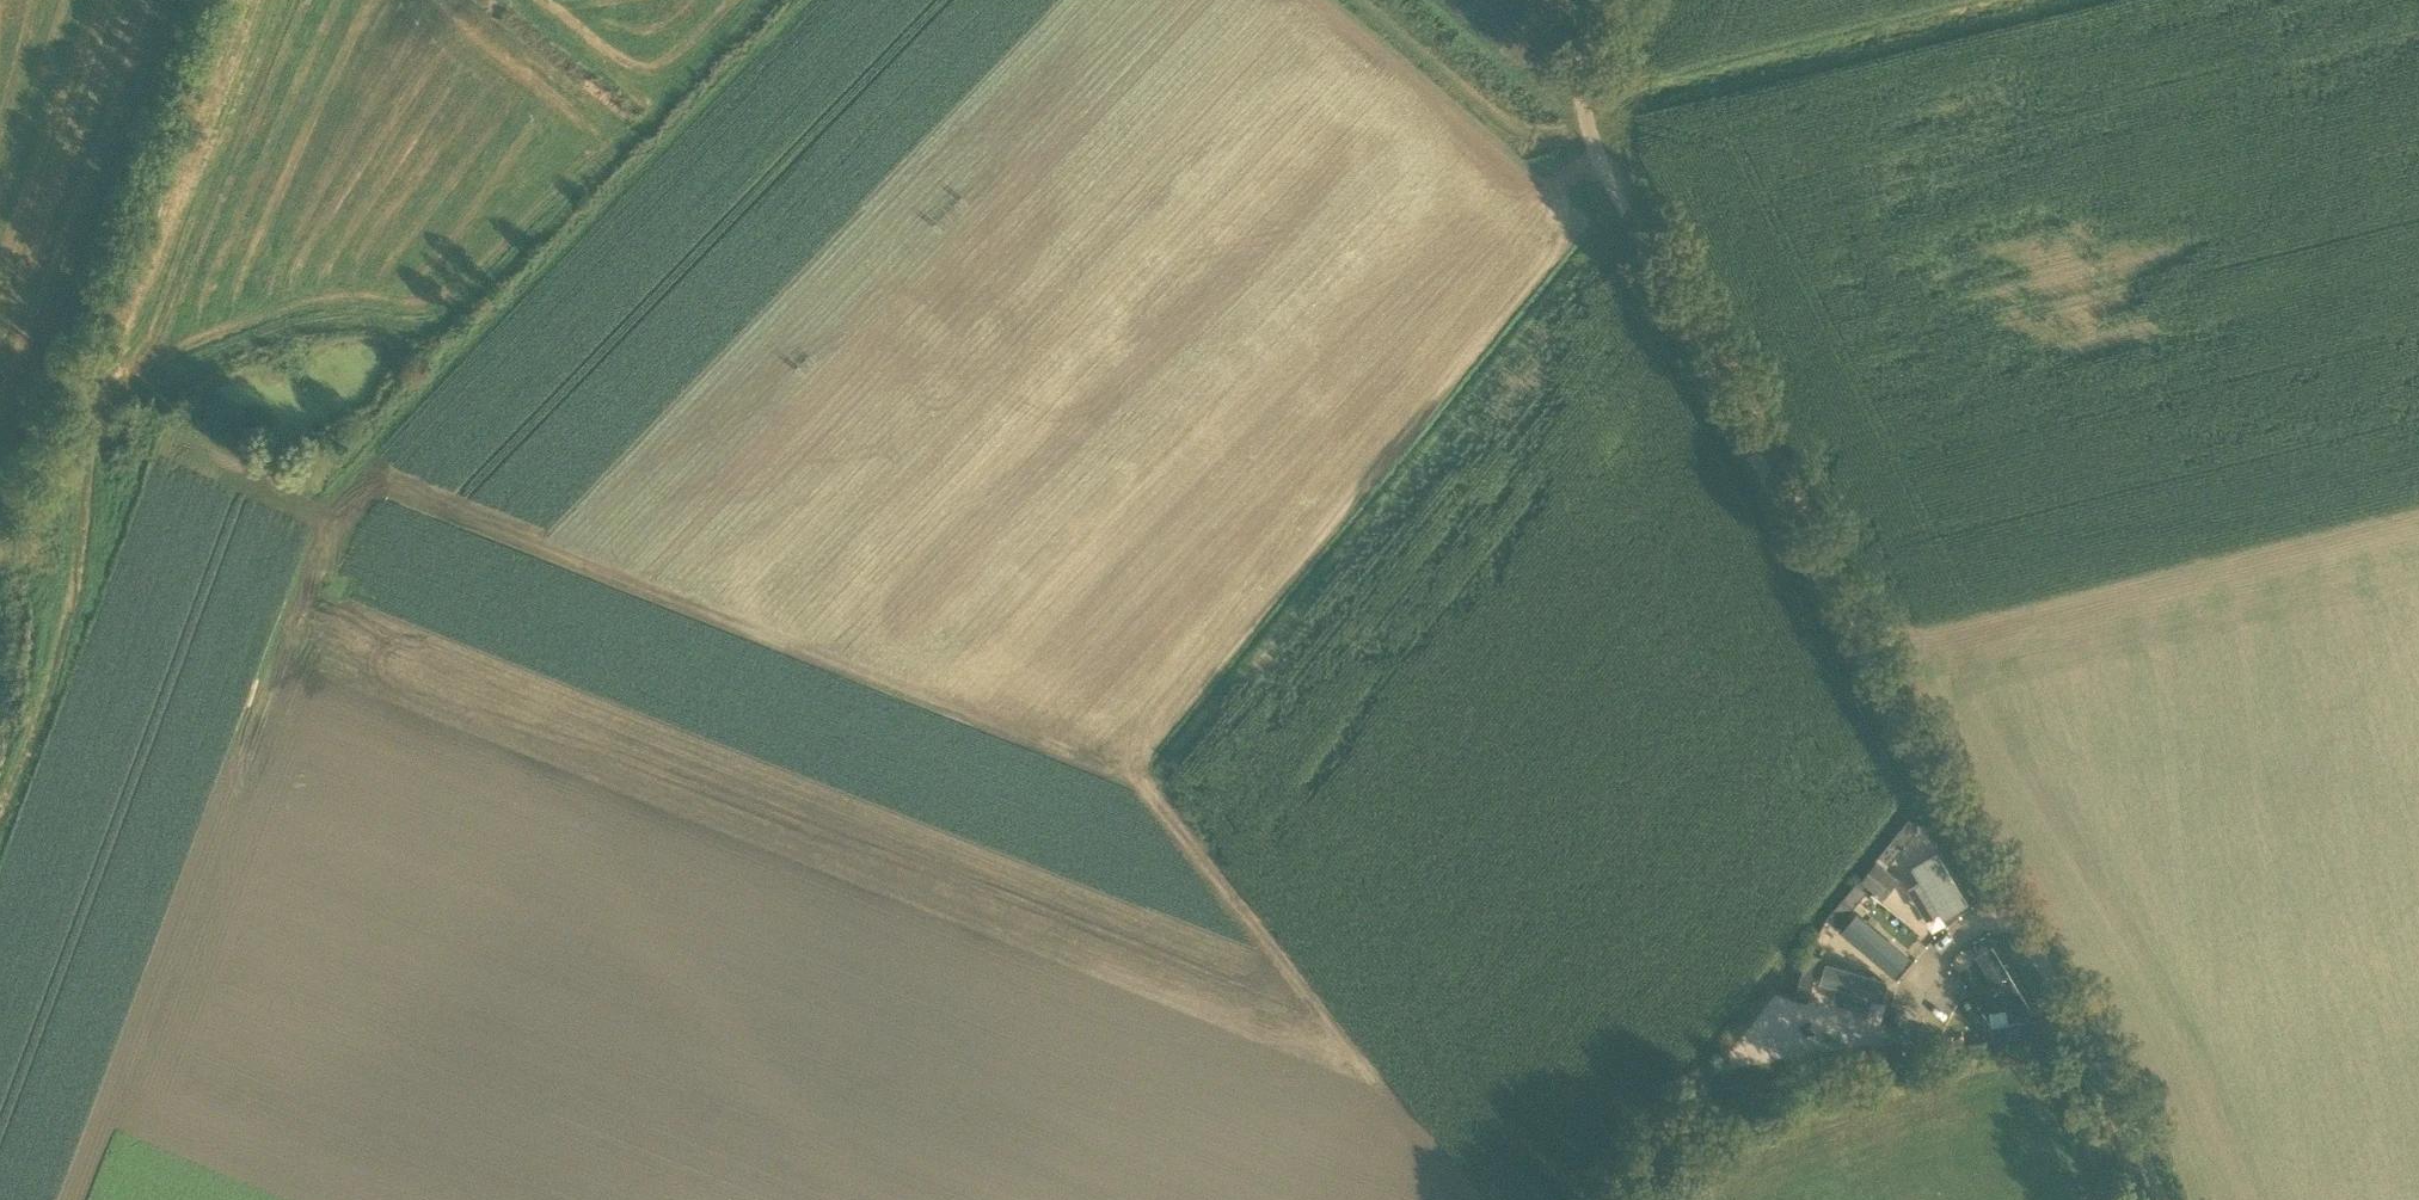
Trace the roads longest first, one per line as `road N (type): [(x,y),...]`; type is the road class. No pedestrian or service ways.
road 1 (residential): [(2003,906),(1607,178),(1582,92),(1596,0)]
road 2 (residential): [(2159,1199),(2106,1074),(2003,906)]
road 3 (residential): [(2003,906),(1933,962),(1905,1011),(1895,1056)]

